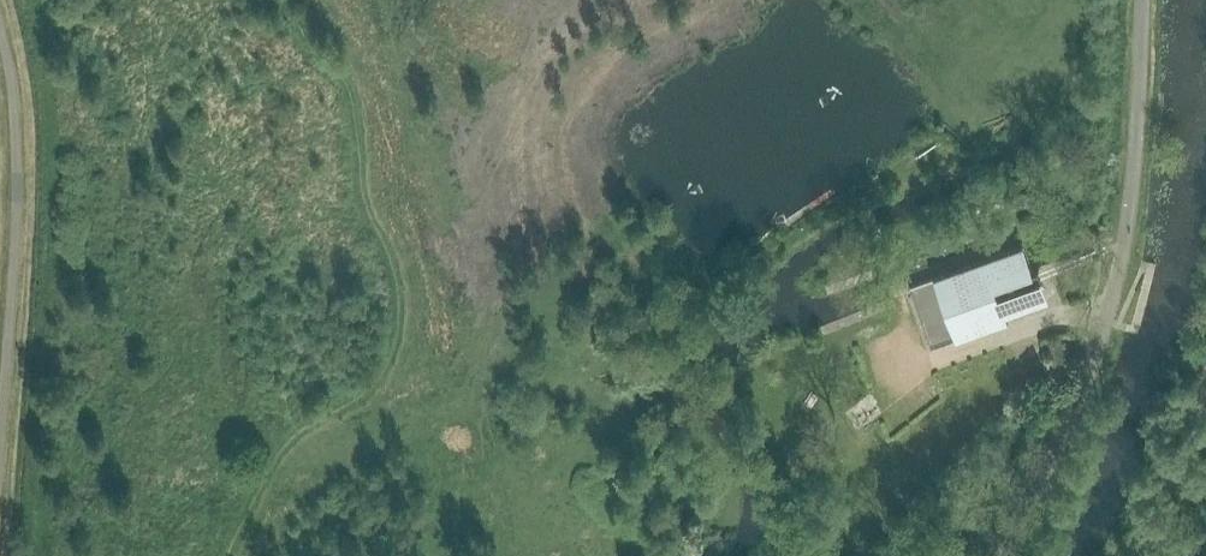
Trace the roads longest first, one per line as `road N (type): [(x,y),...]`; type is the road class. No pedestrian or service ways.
road 1 (unclassified): [(1003,555),(1113,304),(1133,186),(1145,0)]

